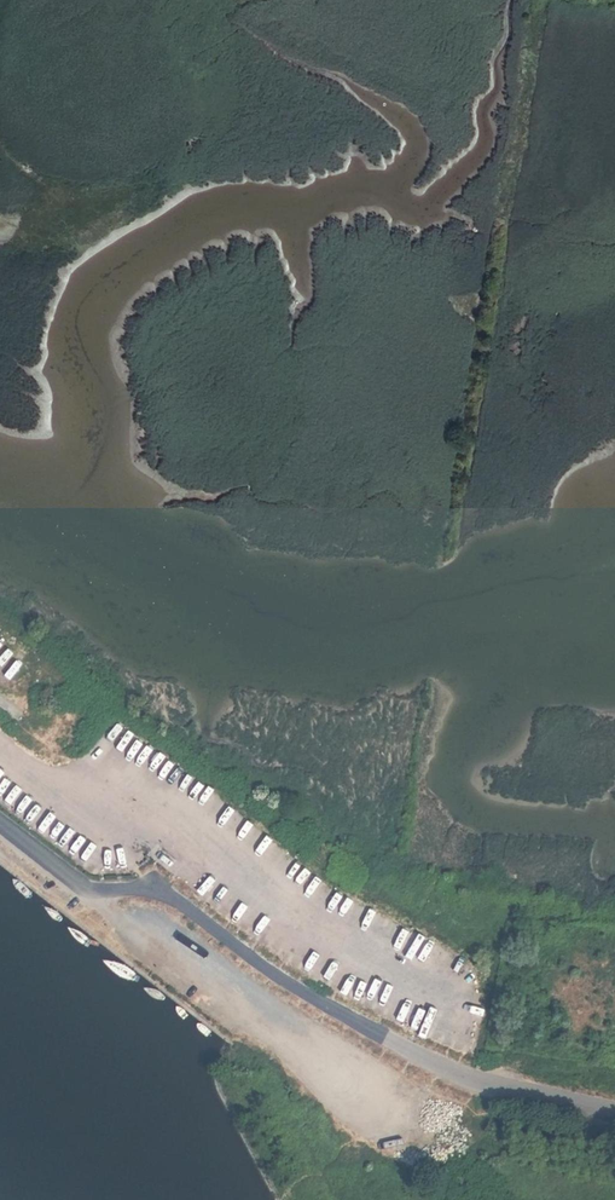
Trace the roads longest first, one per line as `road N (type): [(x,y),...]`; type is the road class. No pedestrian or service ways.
road 1 (unclassified): [(614,1112),(475,1082),(292,983),(164,889),(78,879),(0,820)]

